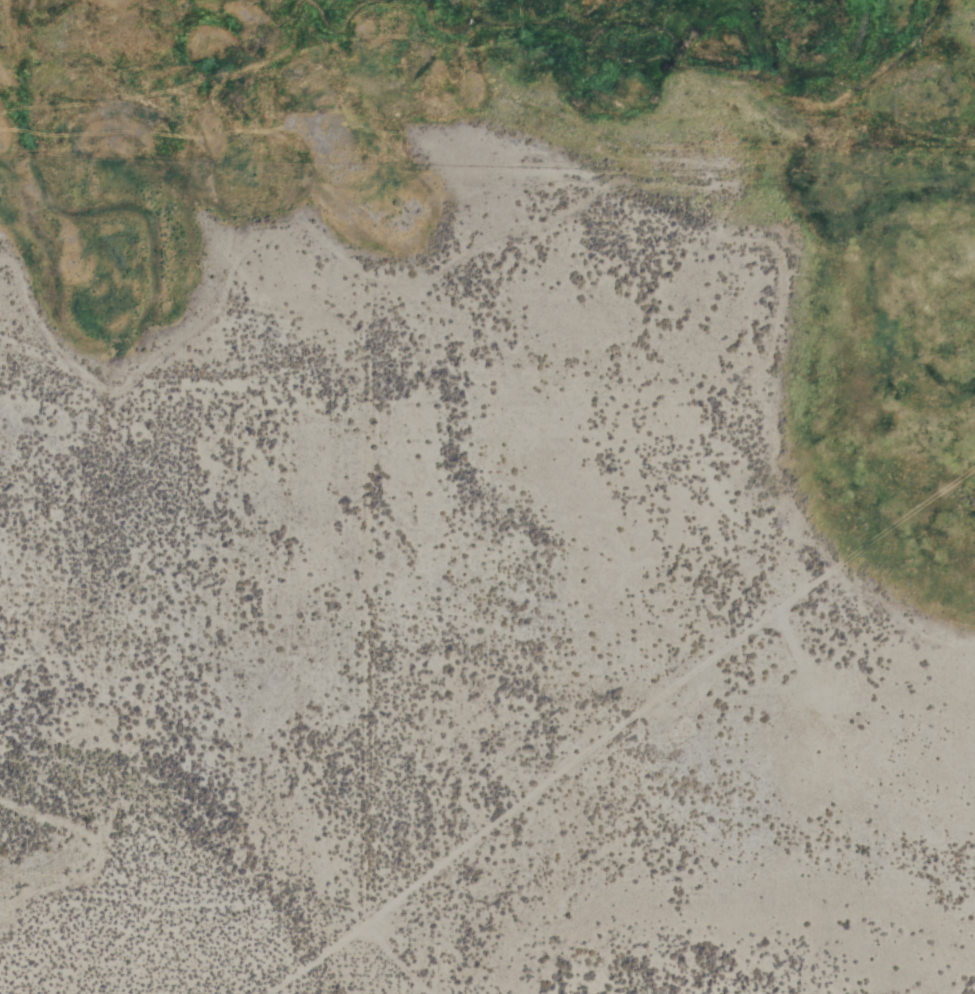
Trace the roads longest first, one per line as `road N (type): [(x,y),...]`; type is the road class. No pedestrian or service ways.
road 1 (track): [(974,469),(273,993)]

